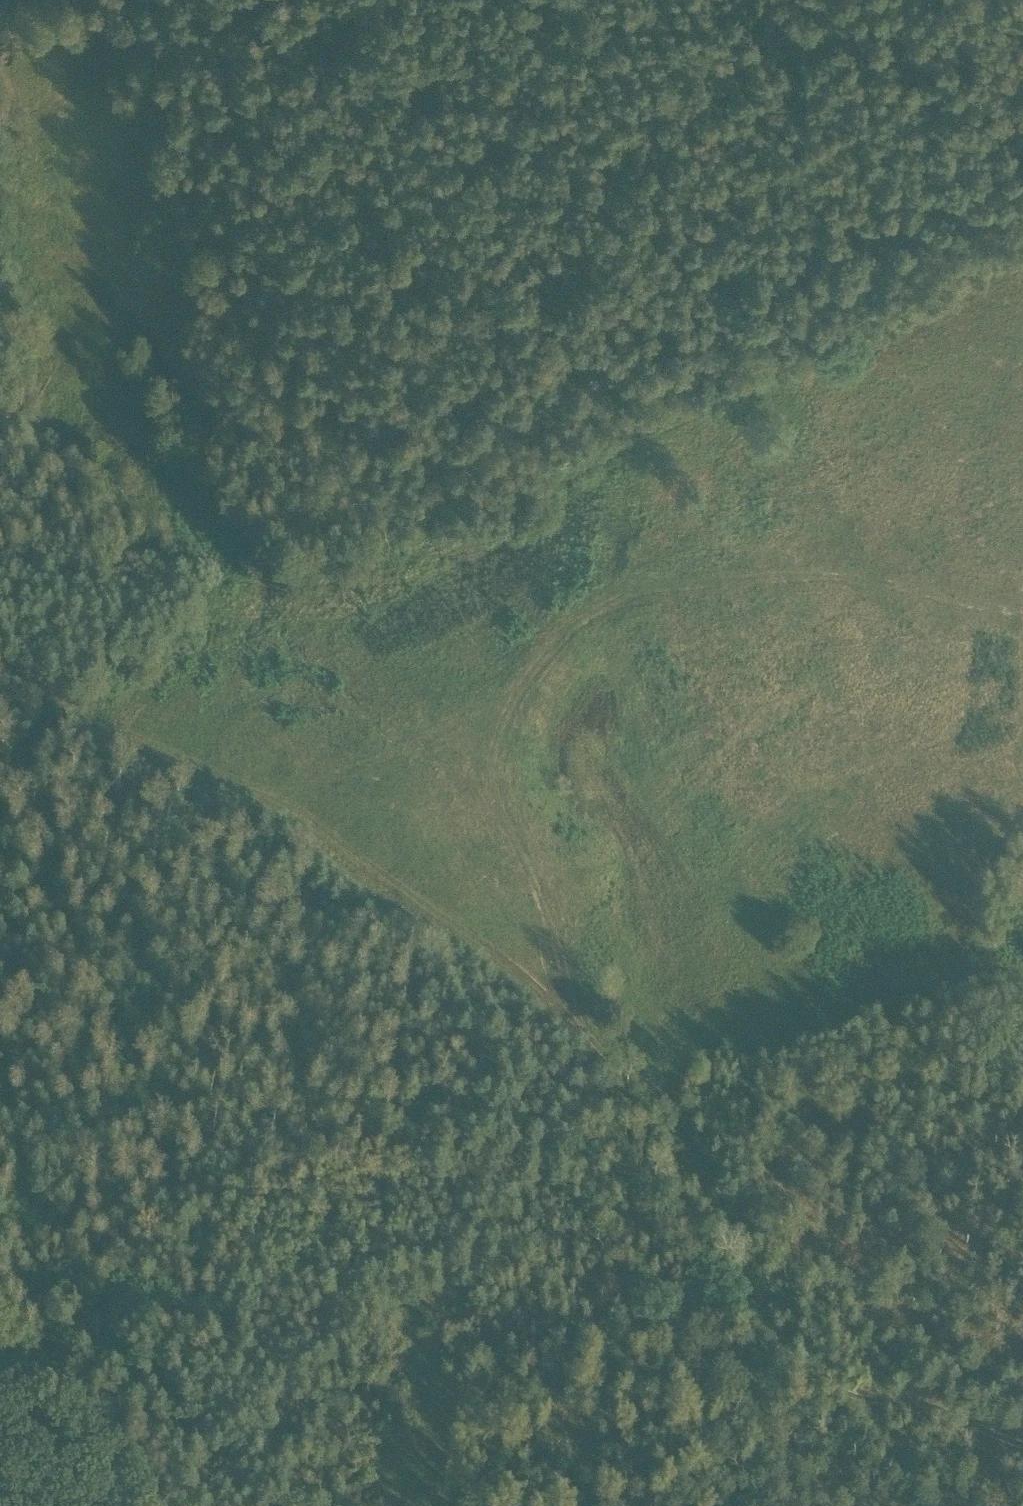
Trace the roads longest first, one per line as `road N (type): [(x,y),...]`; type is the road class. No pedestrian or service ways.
road 1 (track): [(766,1334),(722,1213),(660,1093),(260,794),(0,657)]
road 2 (track): [(1022,620),(802,577),(609,603),(576,629),(500,732),(491,772),(502,825),(543,900),(558,948),(569,1027)]
road 3 (track): [(766,1334),(618,1287),(543,1302),(491,1352),(447,1494)]
road 4 (track): [(660,1093),(713,1052),(841,1027),(961,986),(1022,982)]
road 5 (track): [(1022,1446),(925,1401),(845,1394),(790,1361),(766,1334)]

